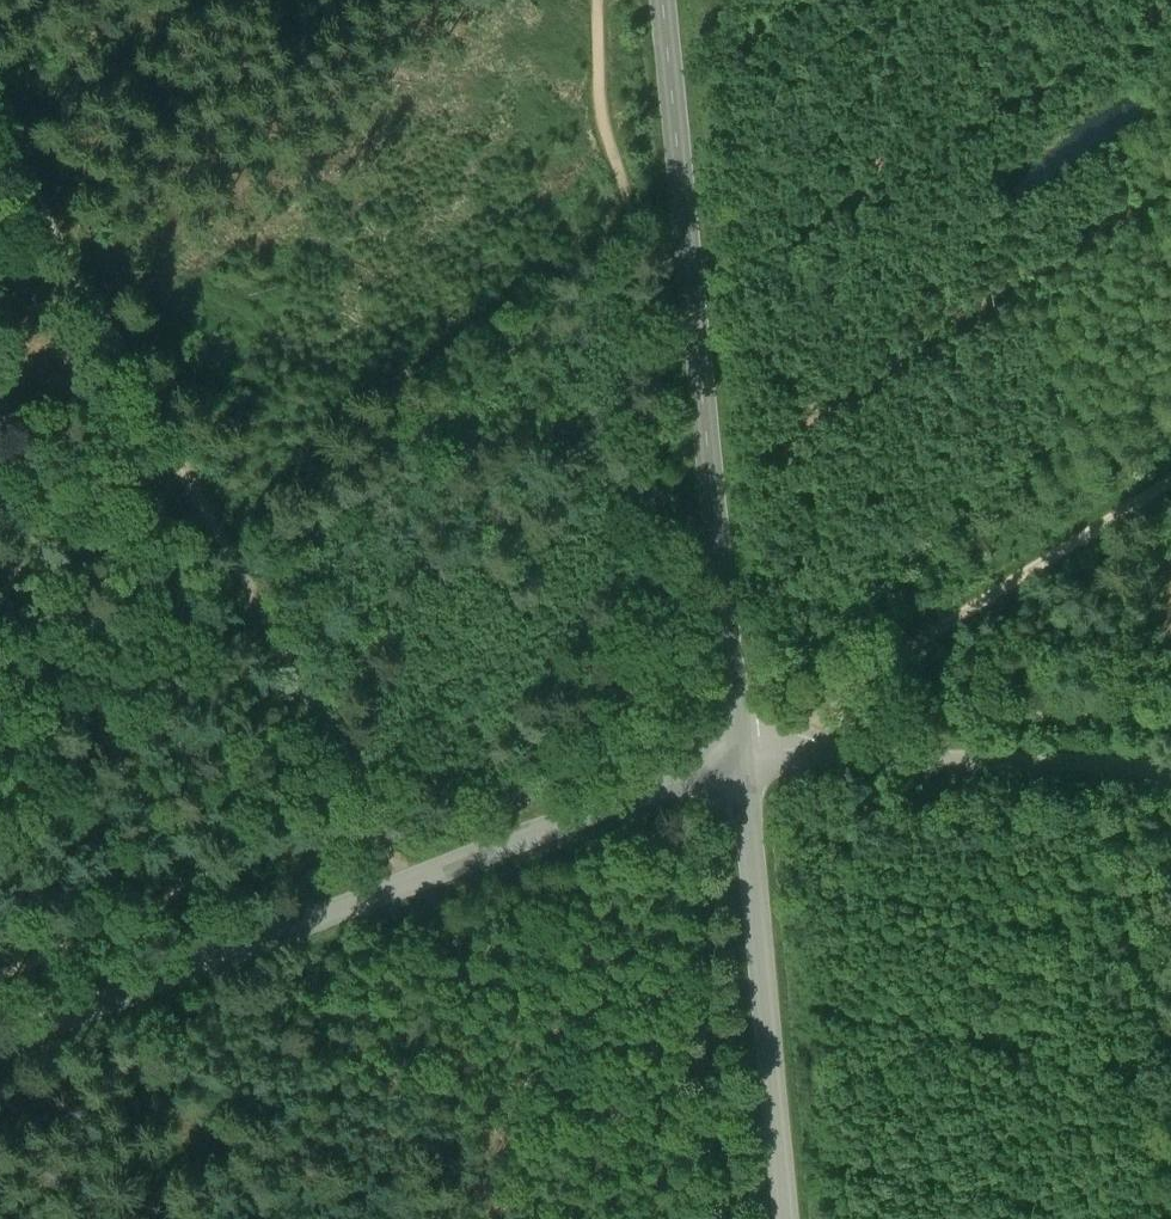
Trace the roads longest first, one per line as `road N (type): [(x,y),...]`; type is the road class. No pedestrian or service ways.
road 1 (track): [(382,838),(0,135)]
road 2 (tertiary): [(741,742),(629,799),(0,1039)]
road 3 (track): [(598,0),(600,117),(634,240),(655,400),(649,629),(608,750)]
road 4 (unclassified): [(741,742),(668,0)]
road 5 (track): [(1170,482),(828,703),(741,742)]
road 6 (track): [(719,1218),(699,1131),(698,950),(608,750)]
road 7 (unclassified): [(792,1218),(741,742)]
road 8 (unclassified): [(741,742),(1170,763)]
road 9 (track): [(0,974),(145,919),(206,873),(263,851),(382,838)]
road 10 (track): [(608,750),(382,838)]
road 11 (track): [(634,683),(741,742)]

